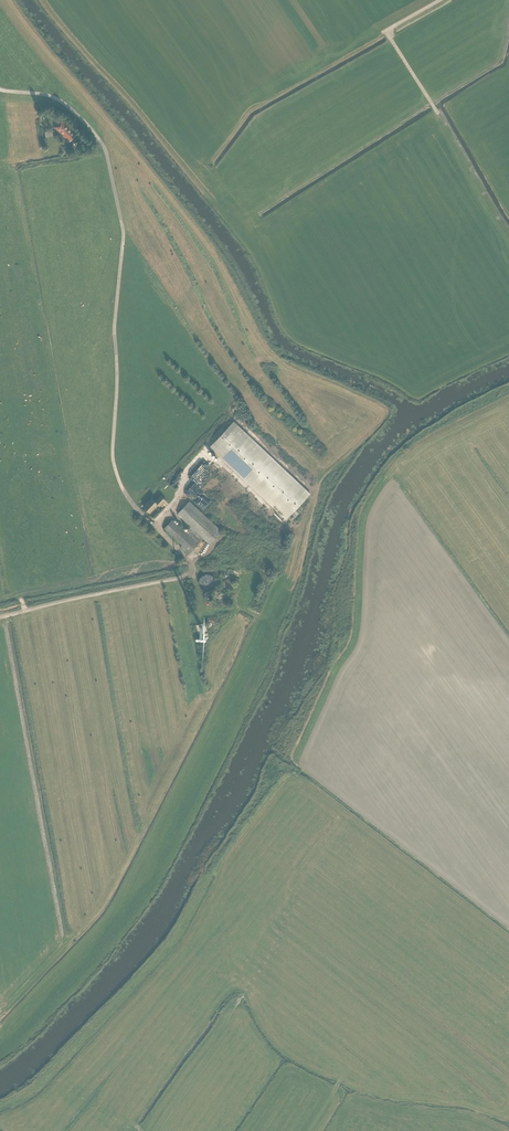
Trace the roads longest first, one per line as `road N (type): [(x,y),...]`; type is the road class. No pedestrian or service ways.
road 1 (unclassified): [(0,89),(56,98),(105,150),(123,232),(112,455),(139,512)]

